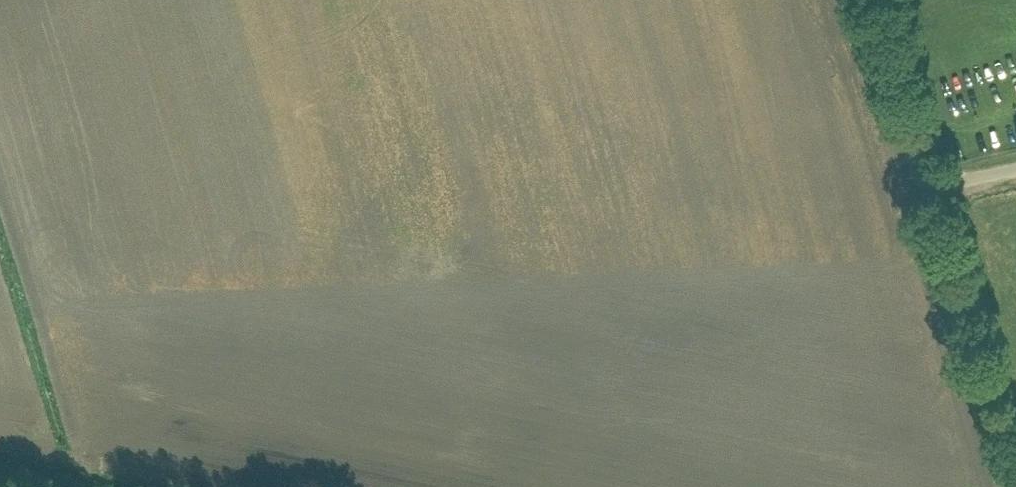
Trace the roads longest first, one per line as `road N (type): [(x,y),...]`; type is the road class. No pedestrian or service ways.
road 1 (unclassified): [(1015,482),(931,213),(931,186)]
road 2 (unclassified): [(931,186),(870,0)]

